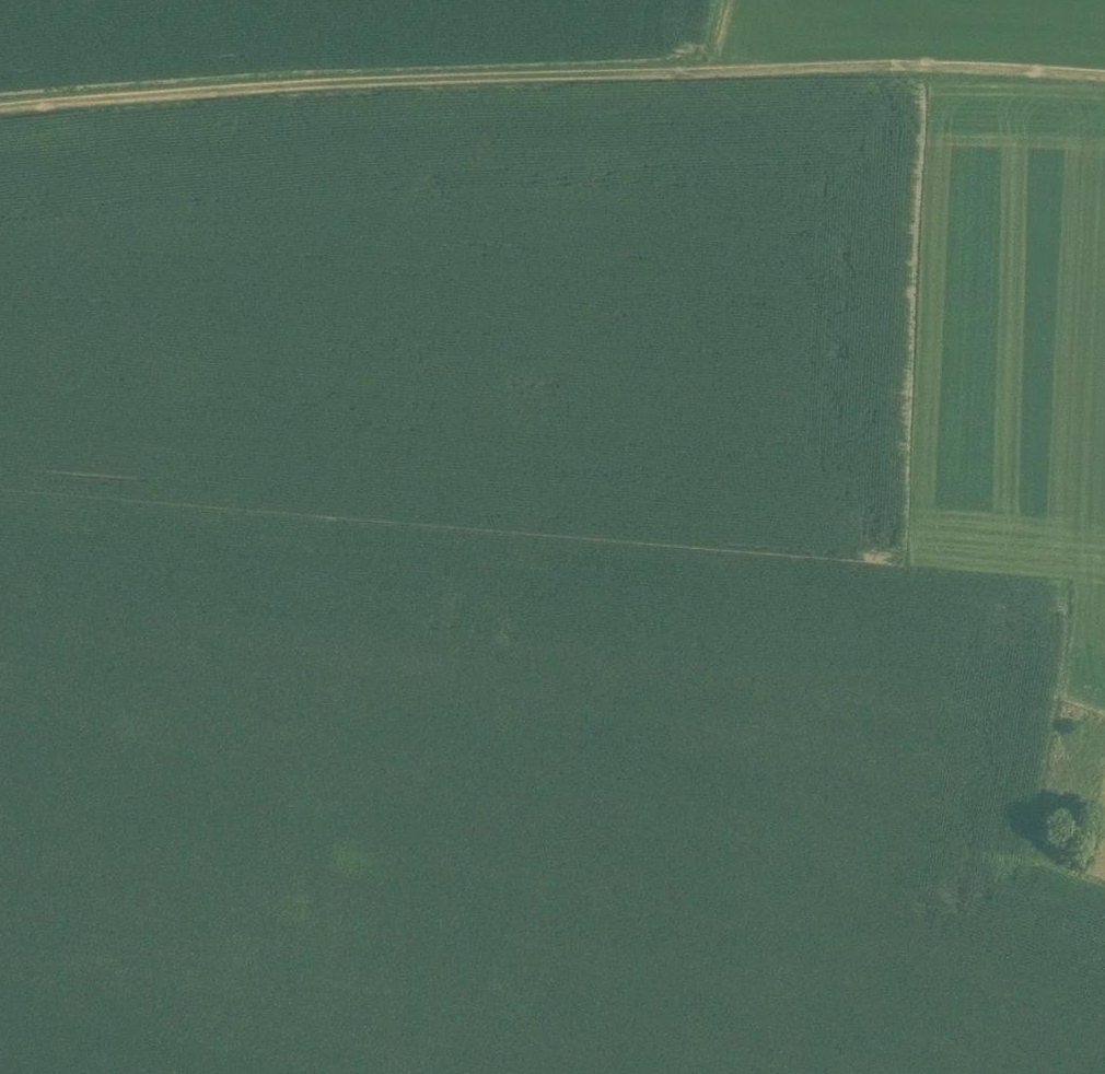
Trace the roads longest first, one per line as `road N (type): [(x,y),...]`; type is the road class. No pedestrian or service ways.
road 1 (track): [(721,73),(272,91),(0,114)]
road 2 (track): [(1104,76),(936,67),(721,73)]

